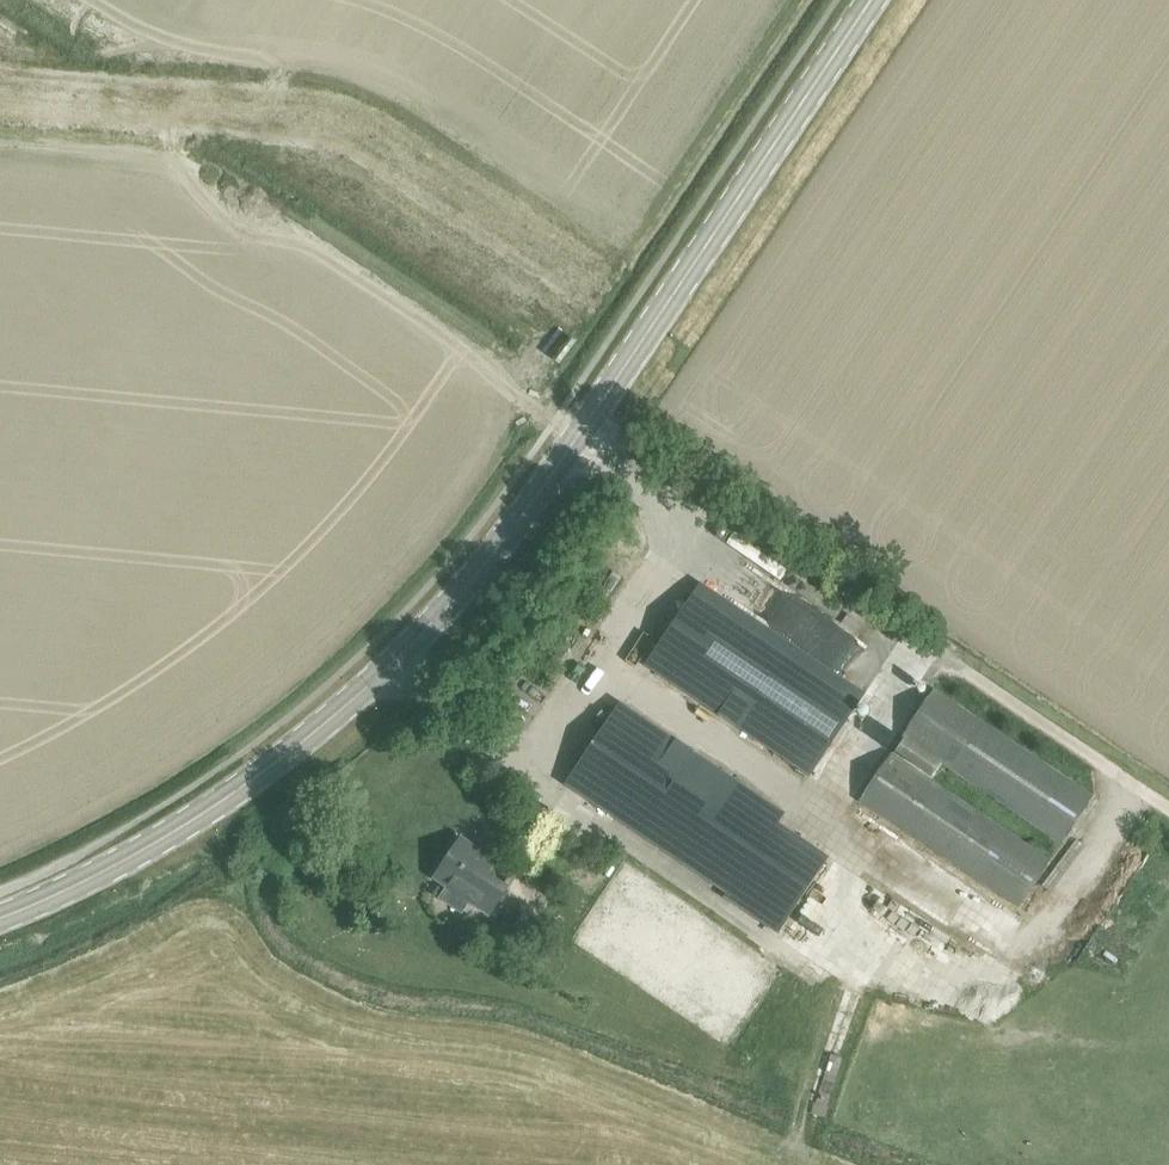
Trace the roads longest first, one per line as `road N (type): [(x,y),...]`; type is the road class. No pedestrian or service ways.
road 1 (secondary): [(0,917),(182,826),(386,669),(485,563),(862,0)]
road 2 (track): [(905,680),(935,665),(982,685),(1168,810)]

